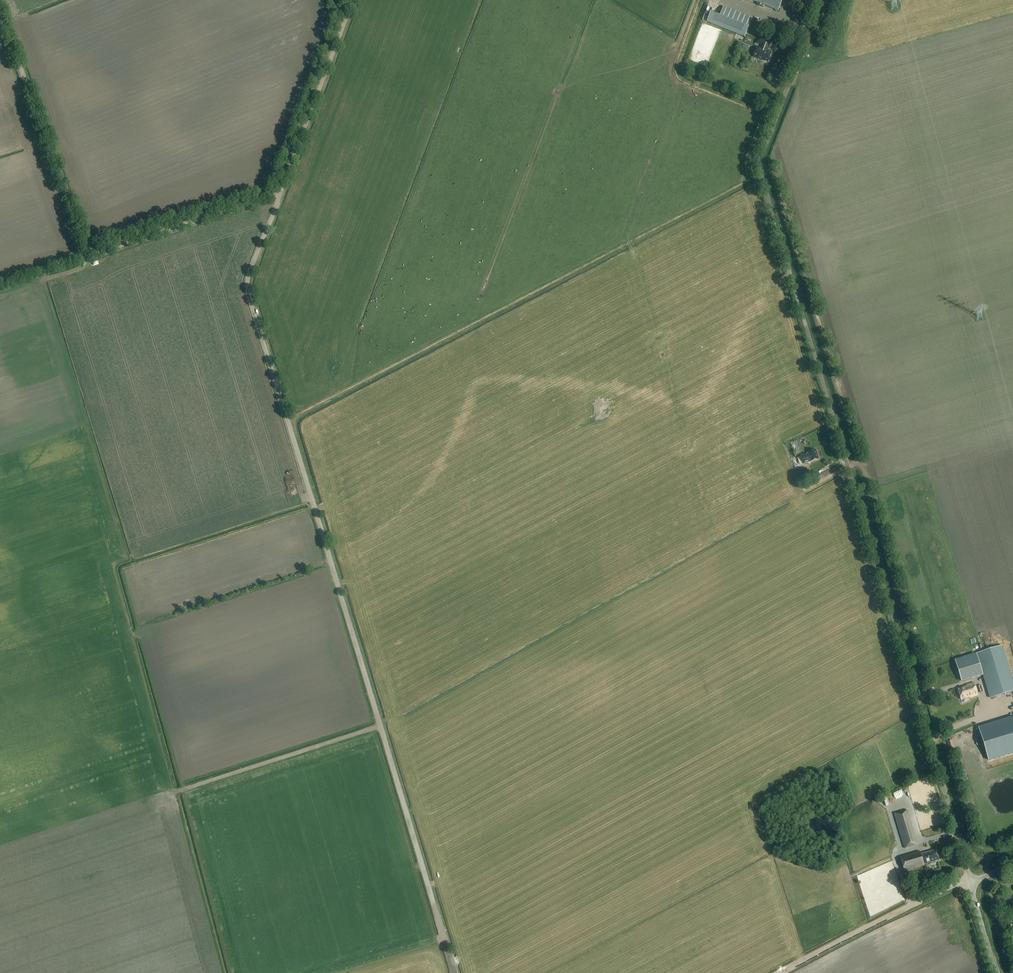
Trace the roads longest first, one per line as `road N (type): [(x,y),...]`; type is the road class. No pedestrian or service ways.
road 1 (unclassified): [(970,881),(761,174),(762,153),(822,0)]
road 2 (track): [(280,192),(249,291),(454,972)]
road 3 (track): [(280,192),(87,251),(0,13)]
road 4 (track): [(381,726),(176,791)]
road 5 (track): [(780,972),(970,881)]
road 6 (track): [(280,192),(352,0)]

